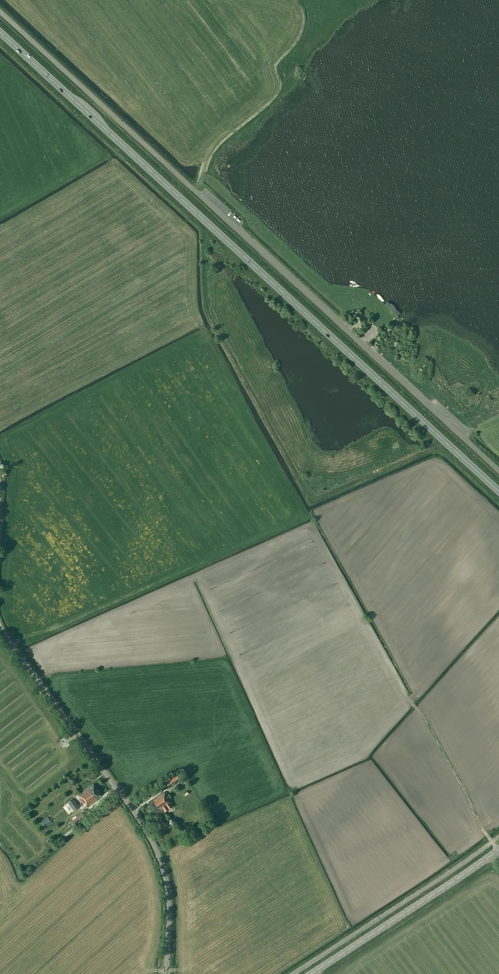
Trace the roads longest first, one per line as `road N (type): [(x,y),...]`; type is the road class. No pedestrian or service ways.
road 1 (trunk): [(498,491),(0,32)]
road 2 (unclassified): [(0,11),(498,470)]
road 3 (unclassified): [(166,973),(167,890),(151,839),(0,627)]
road 4 (secondary): [(310,973),(498,849)]

